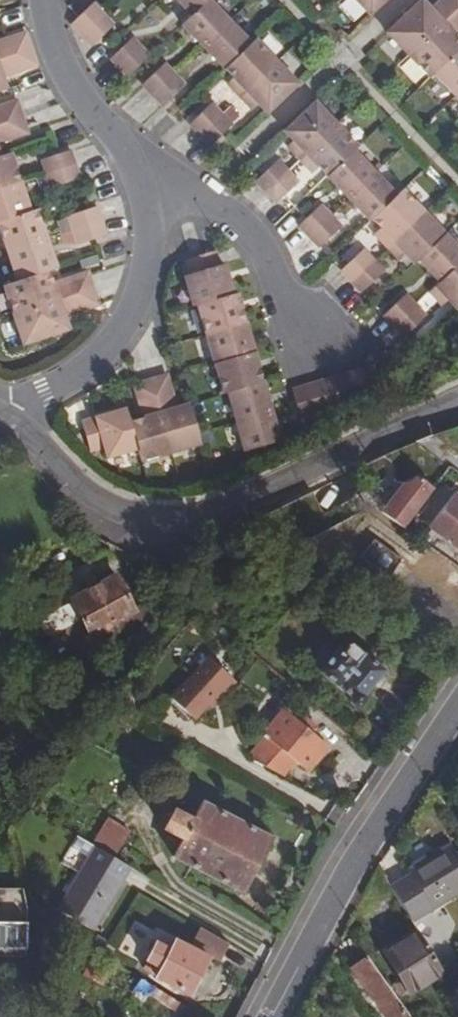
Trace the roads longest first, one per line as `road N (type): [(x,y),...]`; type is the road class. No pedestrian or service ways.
road 1 (residential): [(457,409),(218,517),(141,526),(91,506),(13,418)]
road 2 (tertiary): [(457,709),(369,837),(274,1016)]
road 3 (residential): [(146,188),(148,255),(134,310),(110,350),(13,418)]
road 4 (residential): [(146,188),(197,194),(235,220),(324,346)]
road 5 (residential): [(47,0),(50,35),(74,89),(146,188)]

